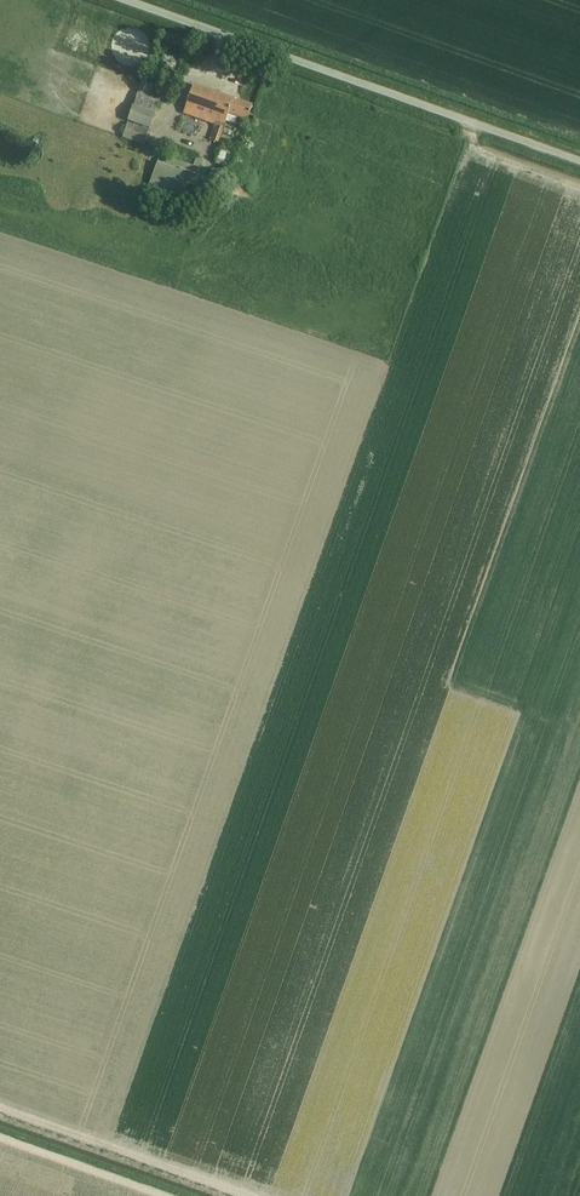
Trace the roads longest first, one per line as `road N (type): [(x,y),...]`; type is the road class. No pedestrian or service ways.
road 1 (unclassified): [(579,162),(125,0)]
road 2 (track): [(0,1106),(251,1195)]
road 3 (track): [(164,1195),(0,1138)]

